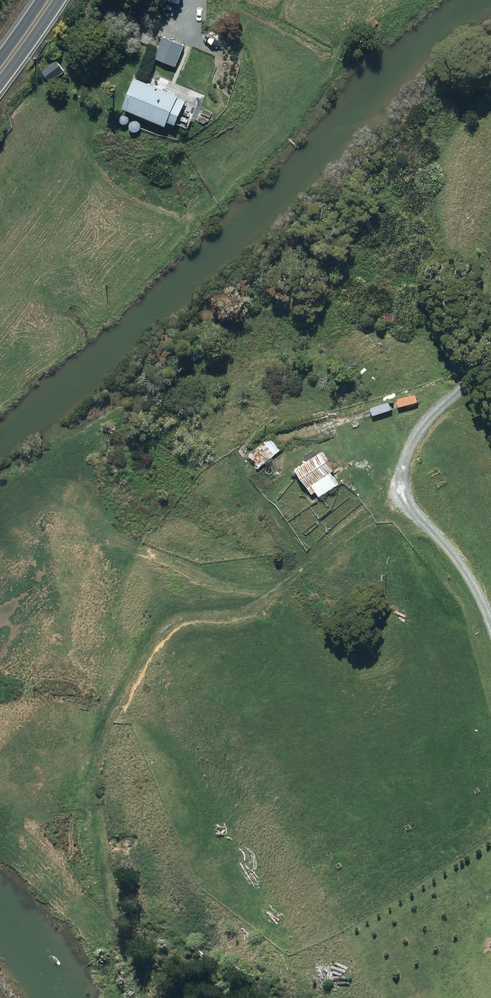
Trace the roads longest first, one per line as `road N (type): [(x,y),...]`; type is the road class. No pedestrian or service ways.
road 1 (track): [(402,495),(266,596),(227,616),(176,618),(117,704),(99,759),(101,824),(118,919),(150,997)]
road 2 (track): [(490,352),(483,371),(423,424),(402,495),(457,559),(490,626)]
road 3 (track): [(459,391),(335,424)]

